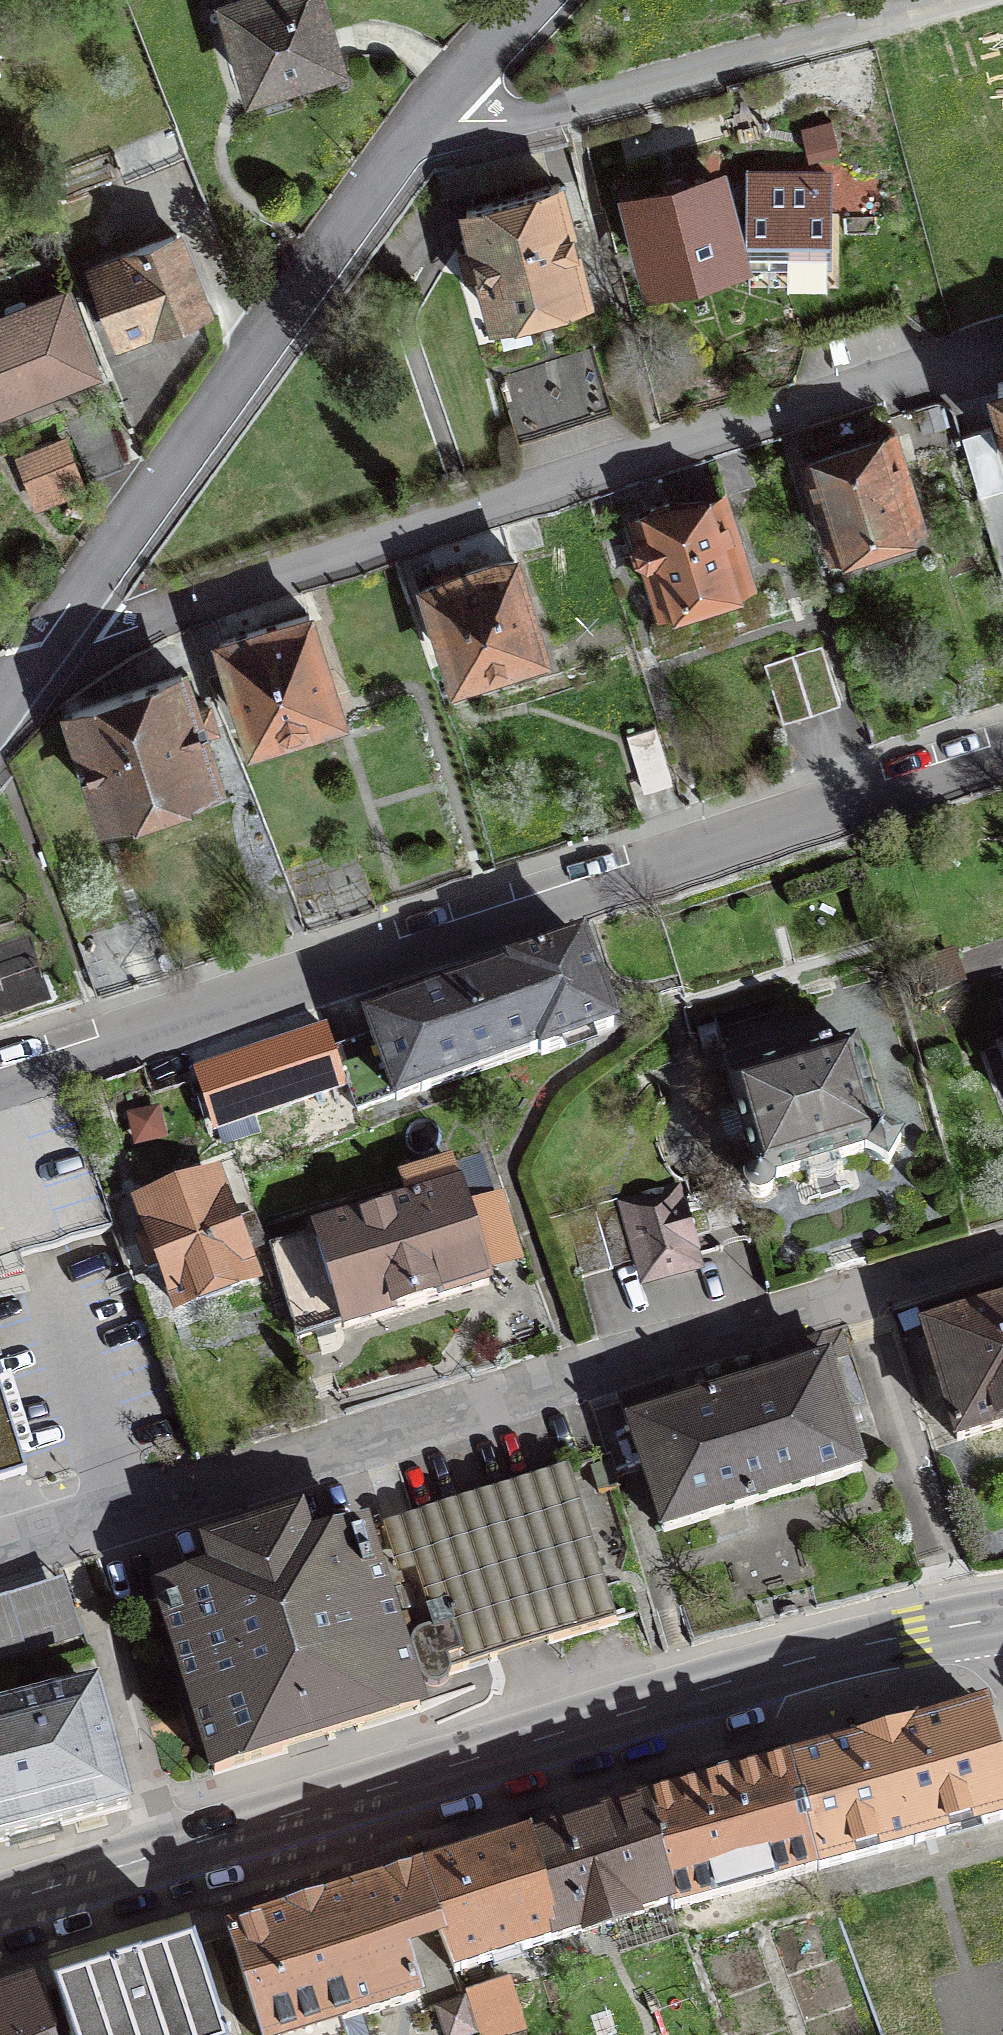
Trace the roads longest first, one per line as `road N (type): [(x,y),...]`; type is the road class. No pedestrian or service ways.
road 1 (residential): [(0,1079),(1002,753)]
road 2 (residential): [(0,1559),(1002,1257)]
road 3 (secondary): [(0,1902),(825,1662),(987,1623)]
road 4 (residential): [(48,655),(1002,351)]
road 5 (residential): [(48,655),(421,121)]
road 6 (residential): [(421,121),(542,113),(972,0)]
road 7 (residential): [(421,121),(532,0)]

